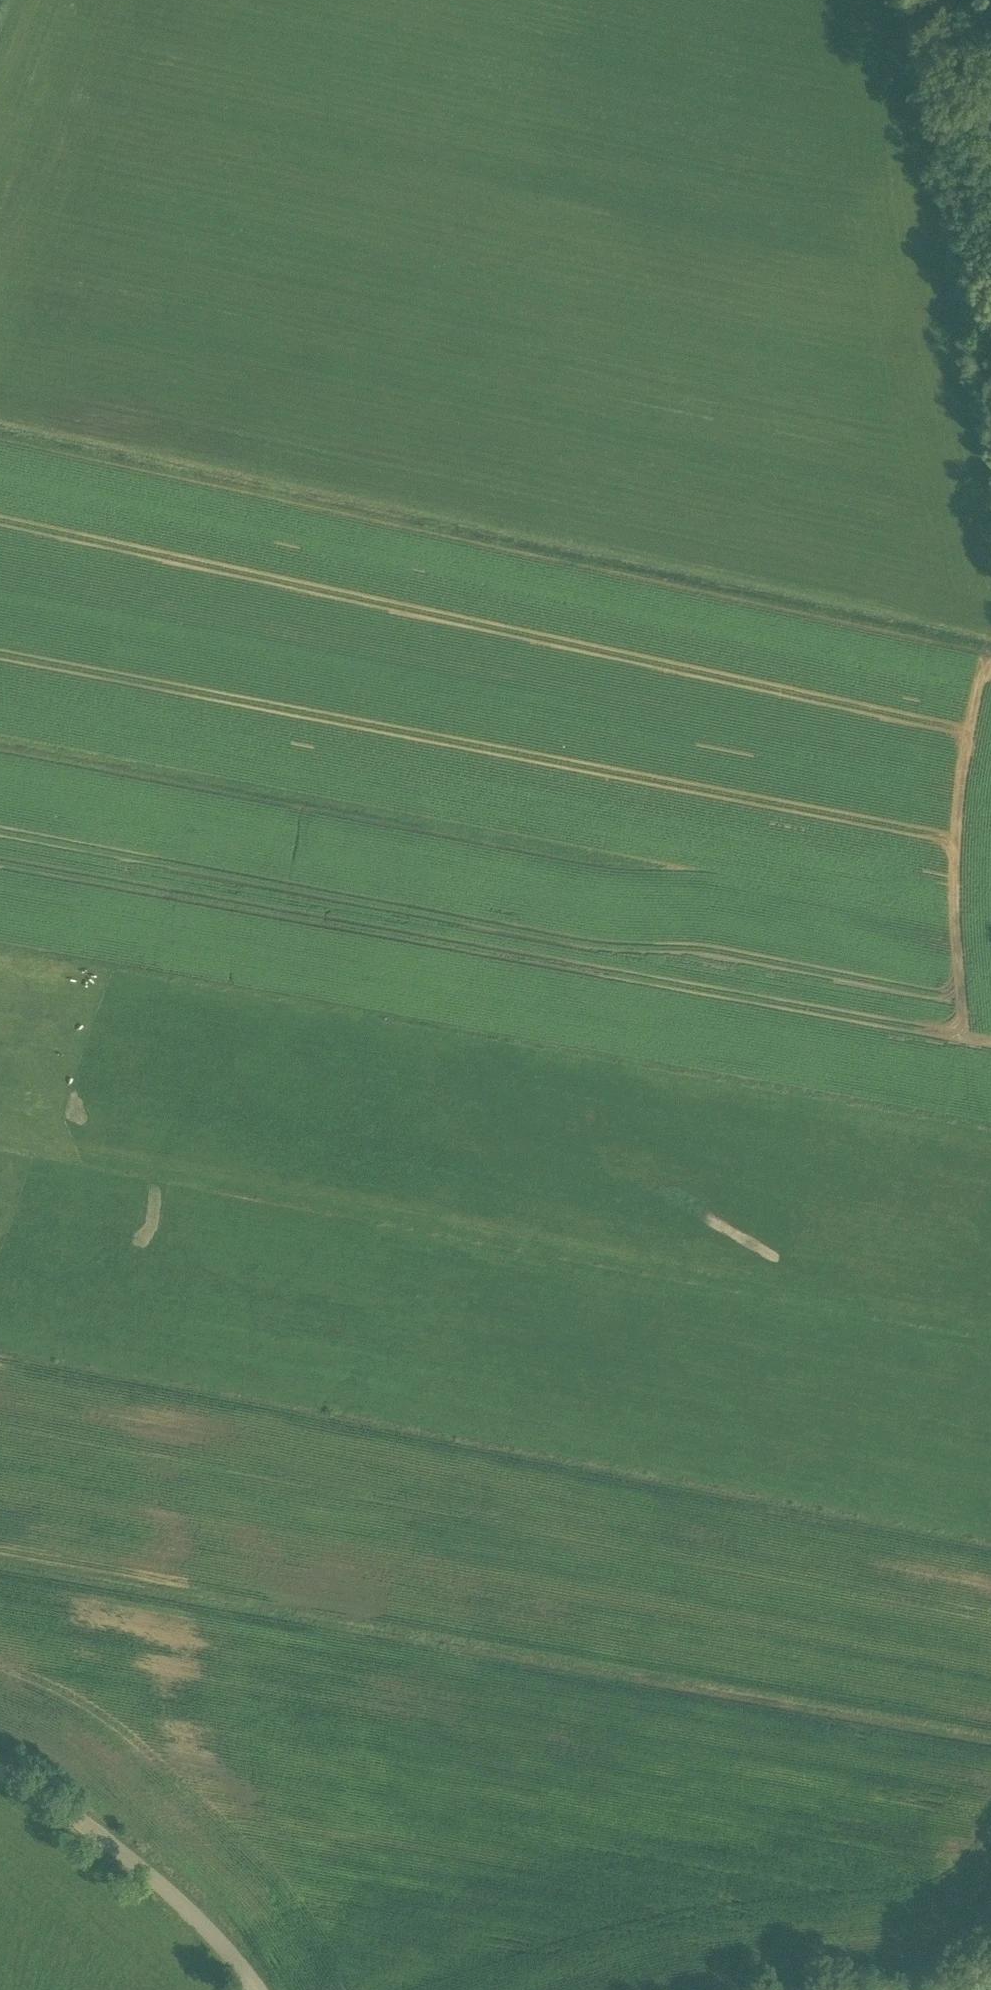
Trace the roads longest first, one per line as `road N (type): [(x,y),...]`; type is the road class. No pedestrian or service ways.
road 1 (unclassified): [(254,1989),(153,1880),(0,1772)]

